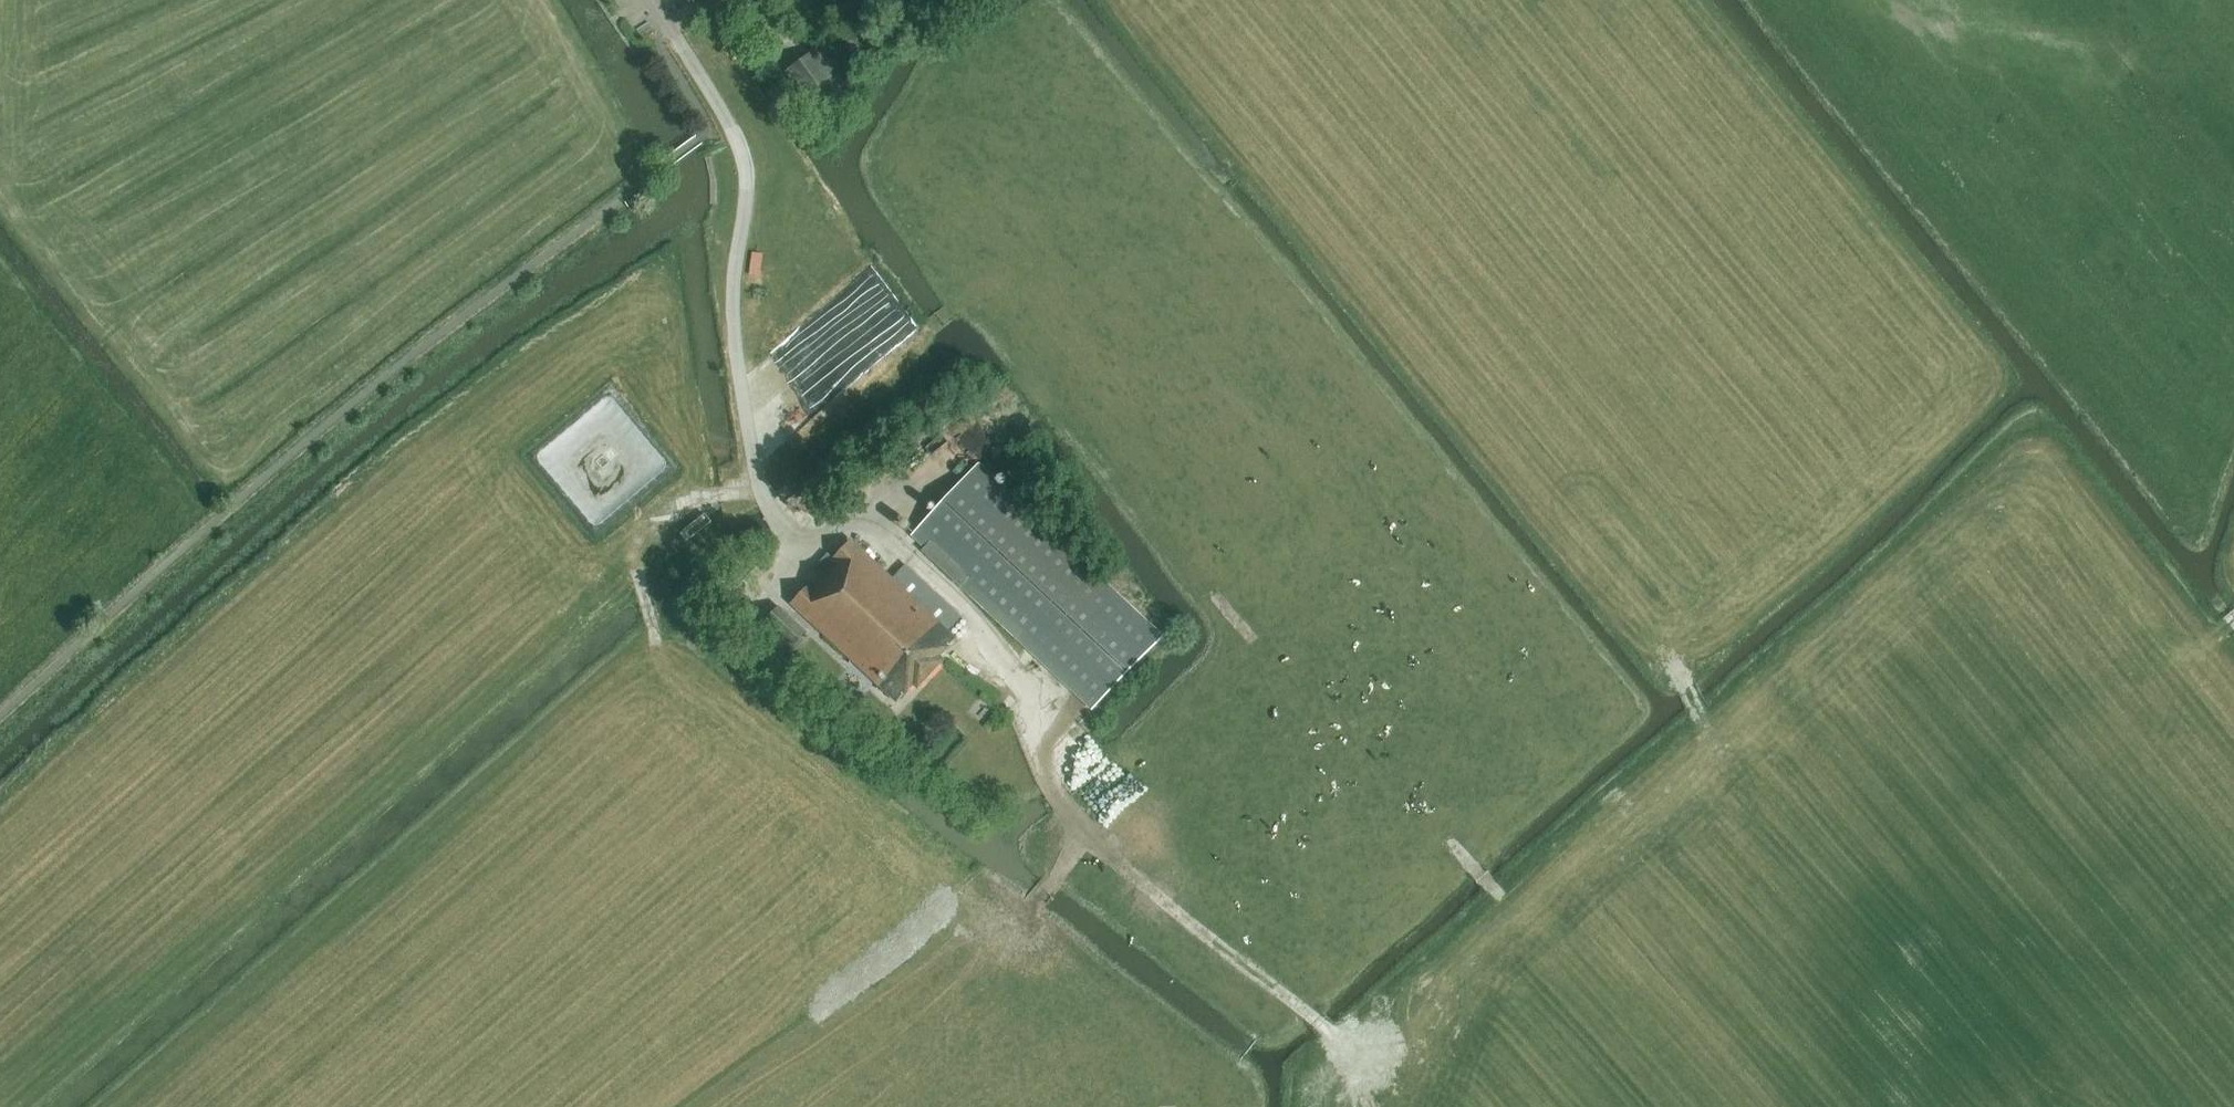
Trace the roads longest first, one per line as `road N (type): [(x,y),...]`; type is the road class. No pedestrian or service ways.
road 1 (track): [(810,556),(838,517),(877,522),(907,546),(1000,639),(1063,804),(1085,830),(1213,942),(1362,1053)]
road 2 (unclassified): [(731,125),(653,0)]

